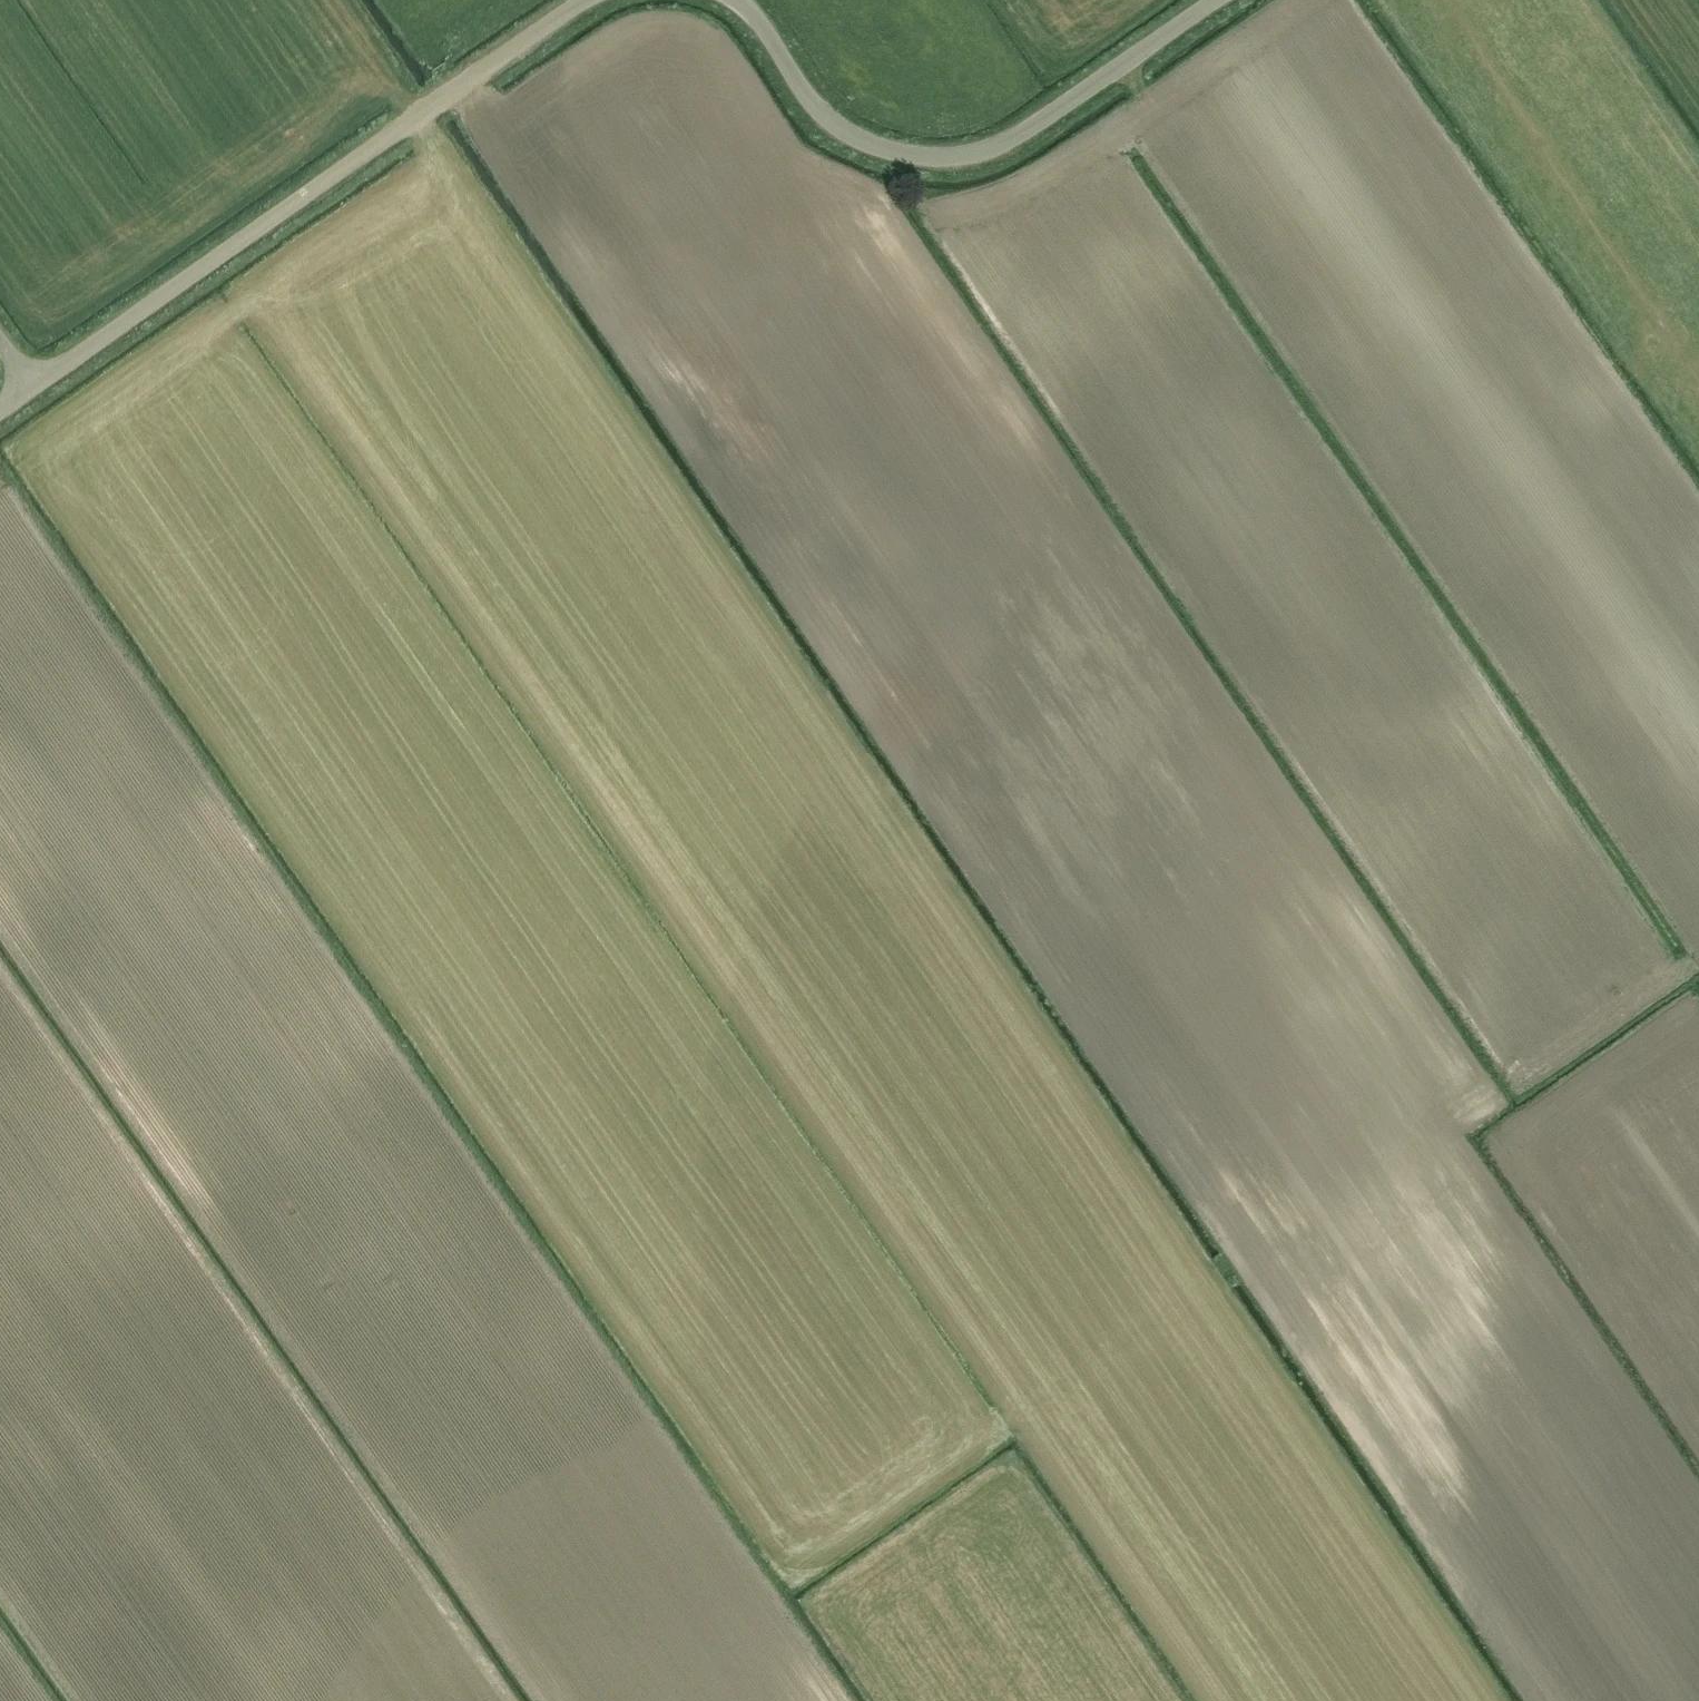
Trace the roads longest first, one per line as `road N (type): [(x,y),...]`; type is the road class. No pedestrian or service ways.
road 1 (unclassified): [(32,389),(547,29),(601,0)]
road 2 (unclassified): [(729,0),(844,133),(883,158),(930,166),(959,161),(1081,97),(1220,0)]

